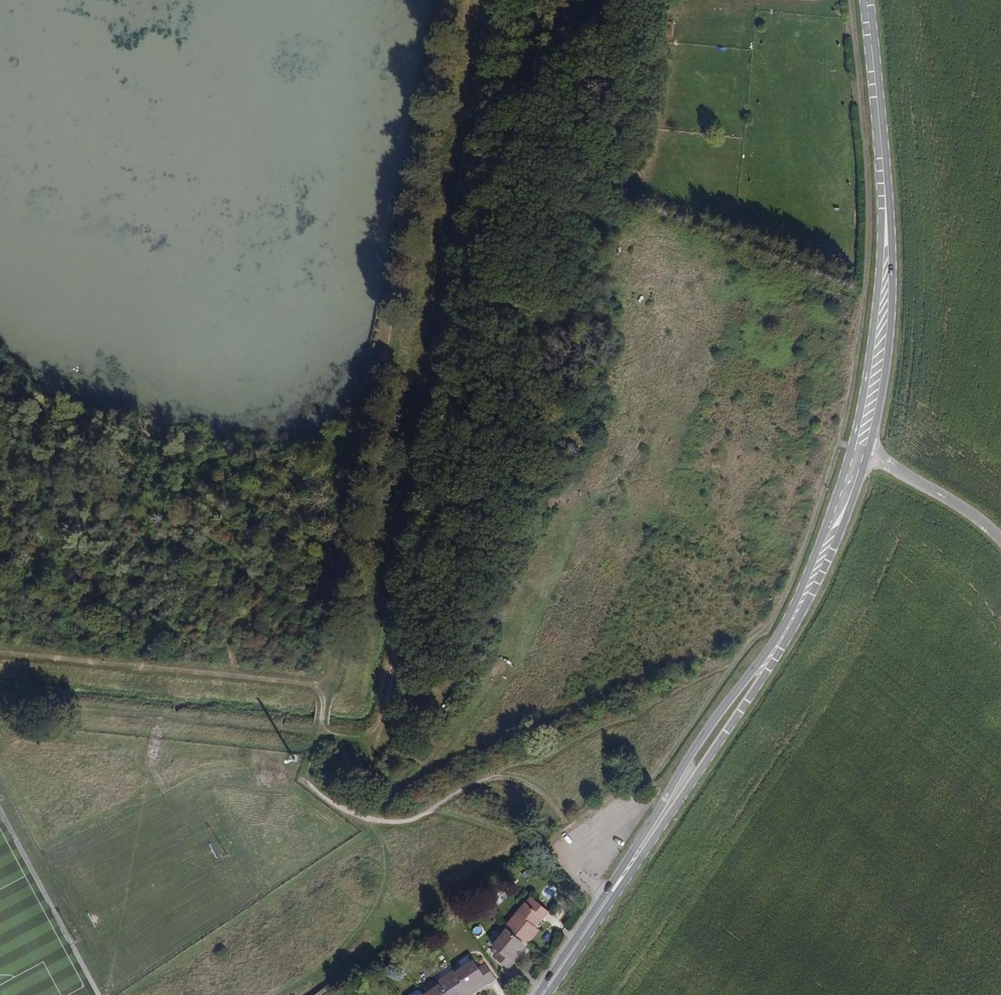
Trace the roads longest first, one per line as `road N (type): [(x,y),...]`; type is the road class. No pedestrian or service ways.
road 1 (tertiary): [(865,448),(825,557),(762,672),(544,994)]
road 2 (tertiary): [(871,0),(890,202),(886,312),(865,448)]
road 3 (unclassified): [(1000,545),(865,448)]

